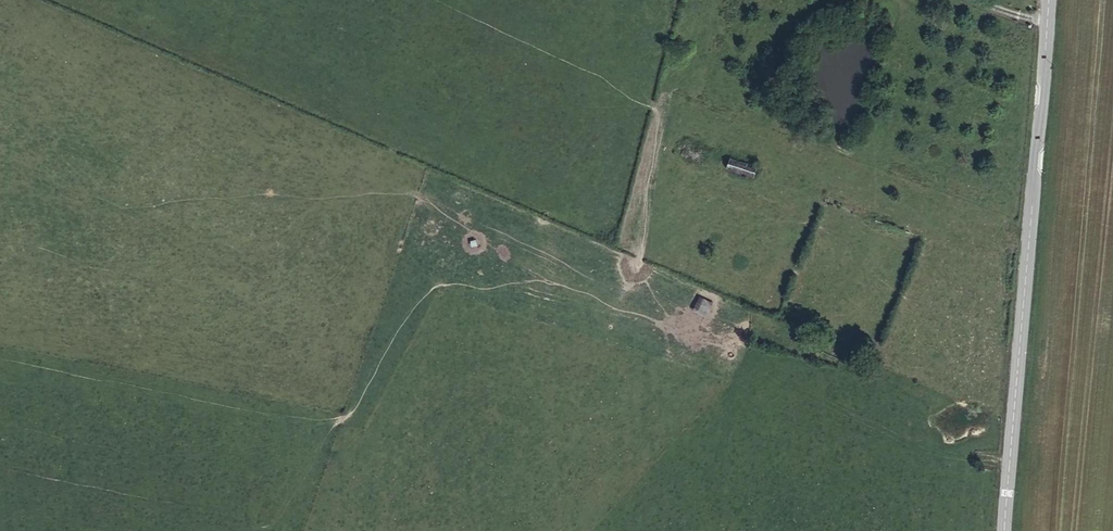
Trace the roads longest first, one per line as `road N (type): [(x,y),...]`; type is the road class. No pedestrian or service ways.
road 1 (tertiary): [(1004,530),(1044,0)]

